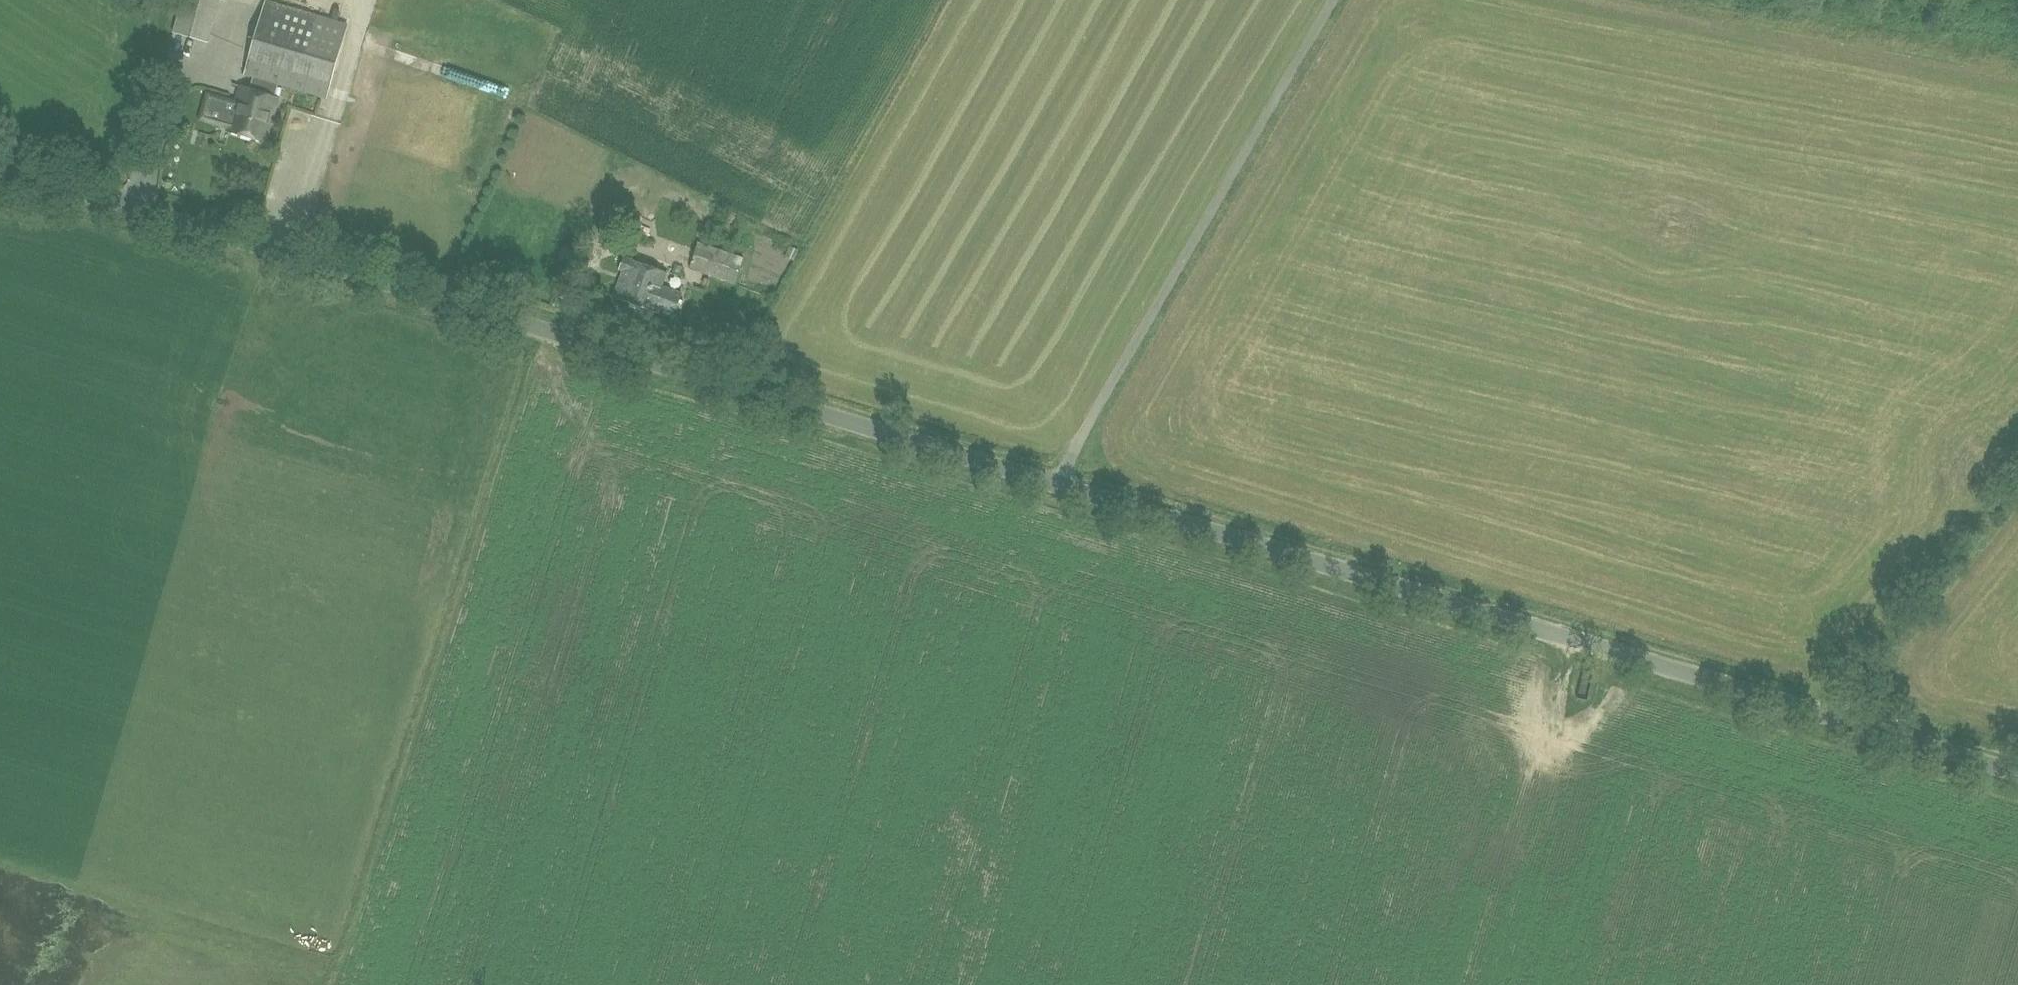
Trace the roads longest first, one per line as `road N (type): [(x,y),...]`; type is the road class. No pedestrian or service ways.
road 1 (unclassified): [(1057,484),(0,166)]
road 2 (unclassified): [(2017,773),(1057,484)]
road 3 (unclassified): [(1057,484),(1335,0)]

